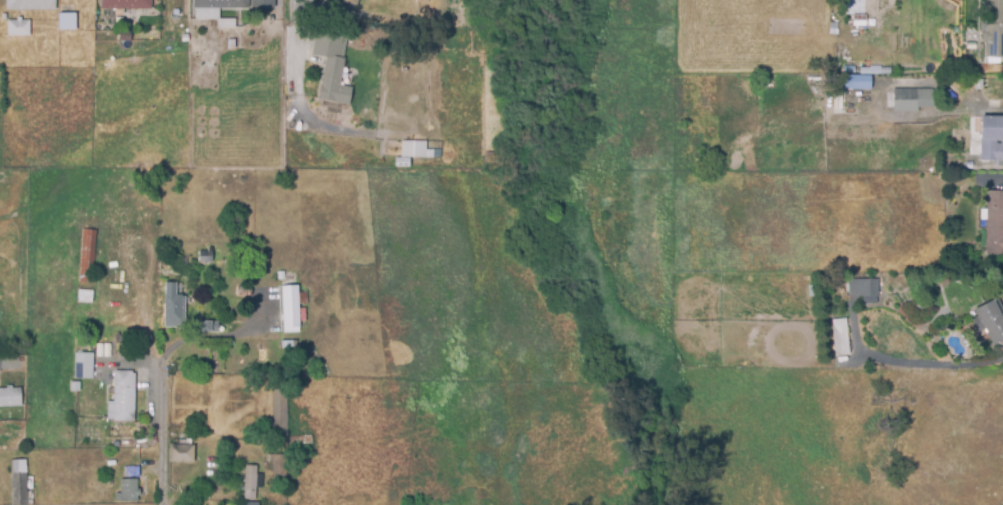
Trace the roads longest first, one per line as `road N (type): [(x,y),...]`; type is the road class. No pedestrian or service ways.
road 1 (residential): [(295,0),(299,123),(380,137),(408,133),(412,38)]

